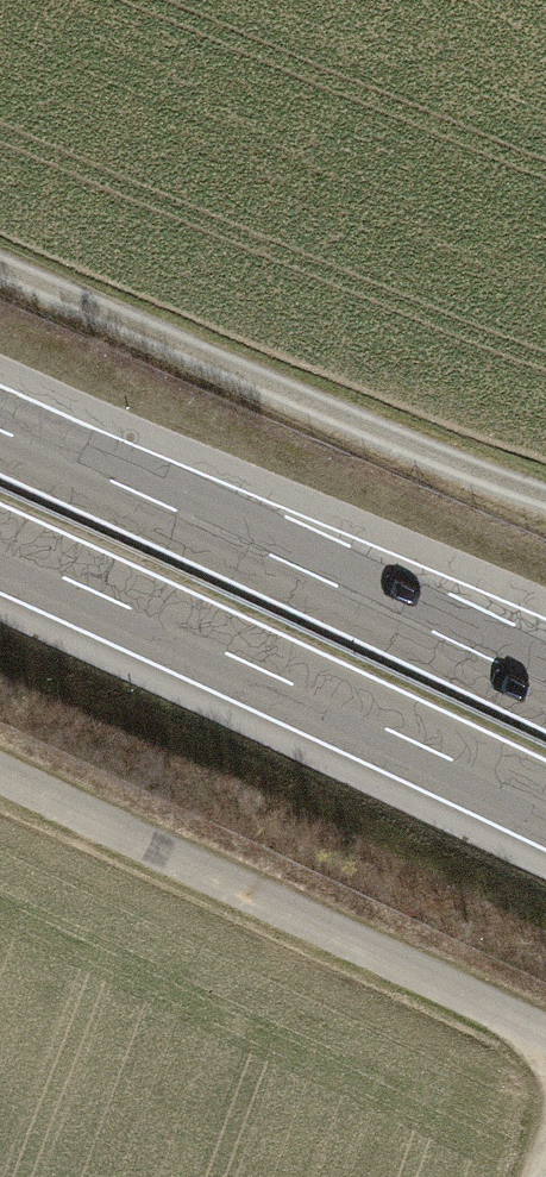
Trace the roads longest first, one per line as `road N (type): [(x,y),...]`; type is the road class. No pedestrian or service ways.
road 1 (track): [(0,779),(545,1037)]
road 2 (motorway): [(0,561),(545,818)]
road 3 (motorway): [(545,681),(0,427)]
road 4 (track): [(0,270),(545,507)]

